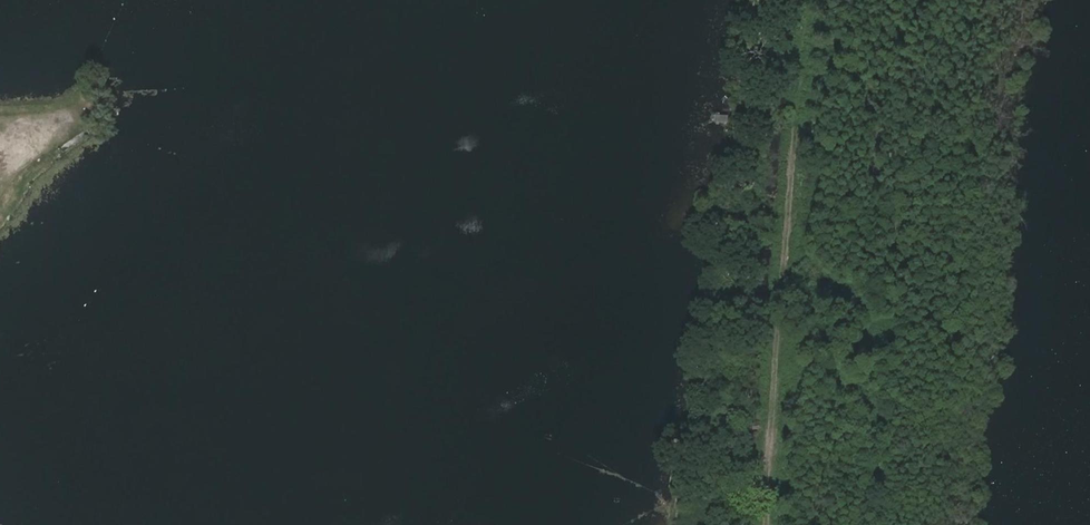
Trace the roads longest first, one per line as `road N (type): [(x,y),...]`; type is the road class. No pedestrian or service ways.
road 1 (track): [(765,524),(813,0)]

